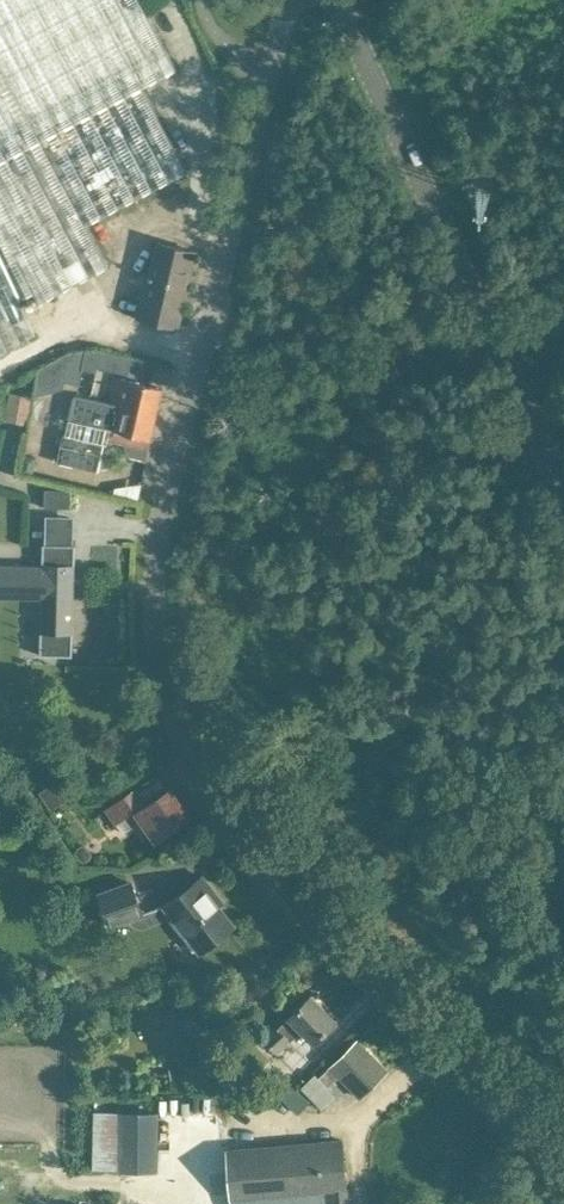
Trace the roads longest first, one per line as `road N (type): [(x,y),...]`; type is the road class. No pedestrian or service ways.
road 1 (unclassified): [(178,738),(156,661),(154,537),(293,0)]
road 2 (residential): [(563,1165),(255,852),(178,738)]
road 3 (tertiary): [(563,504),(333,0)]

